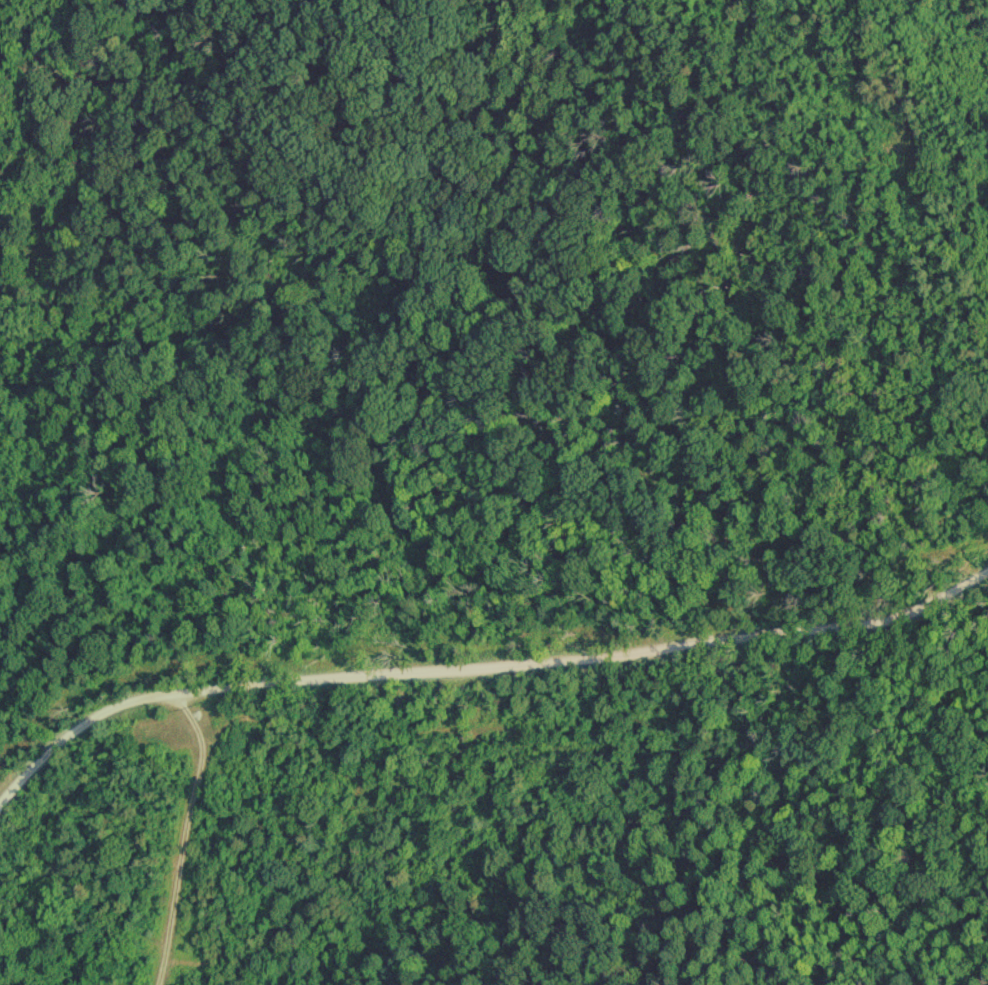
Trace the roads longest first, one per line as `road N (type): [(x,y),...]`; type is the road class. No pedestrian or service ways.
road 1 (residential): [(987,570),(924,605),(844,631),(158,692),(94,714),(34,758),(0,804)]

